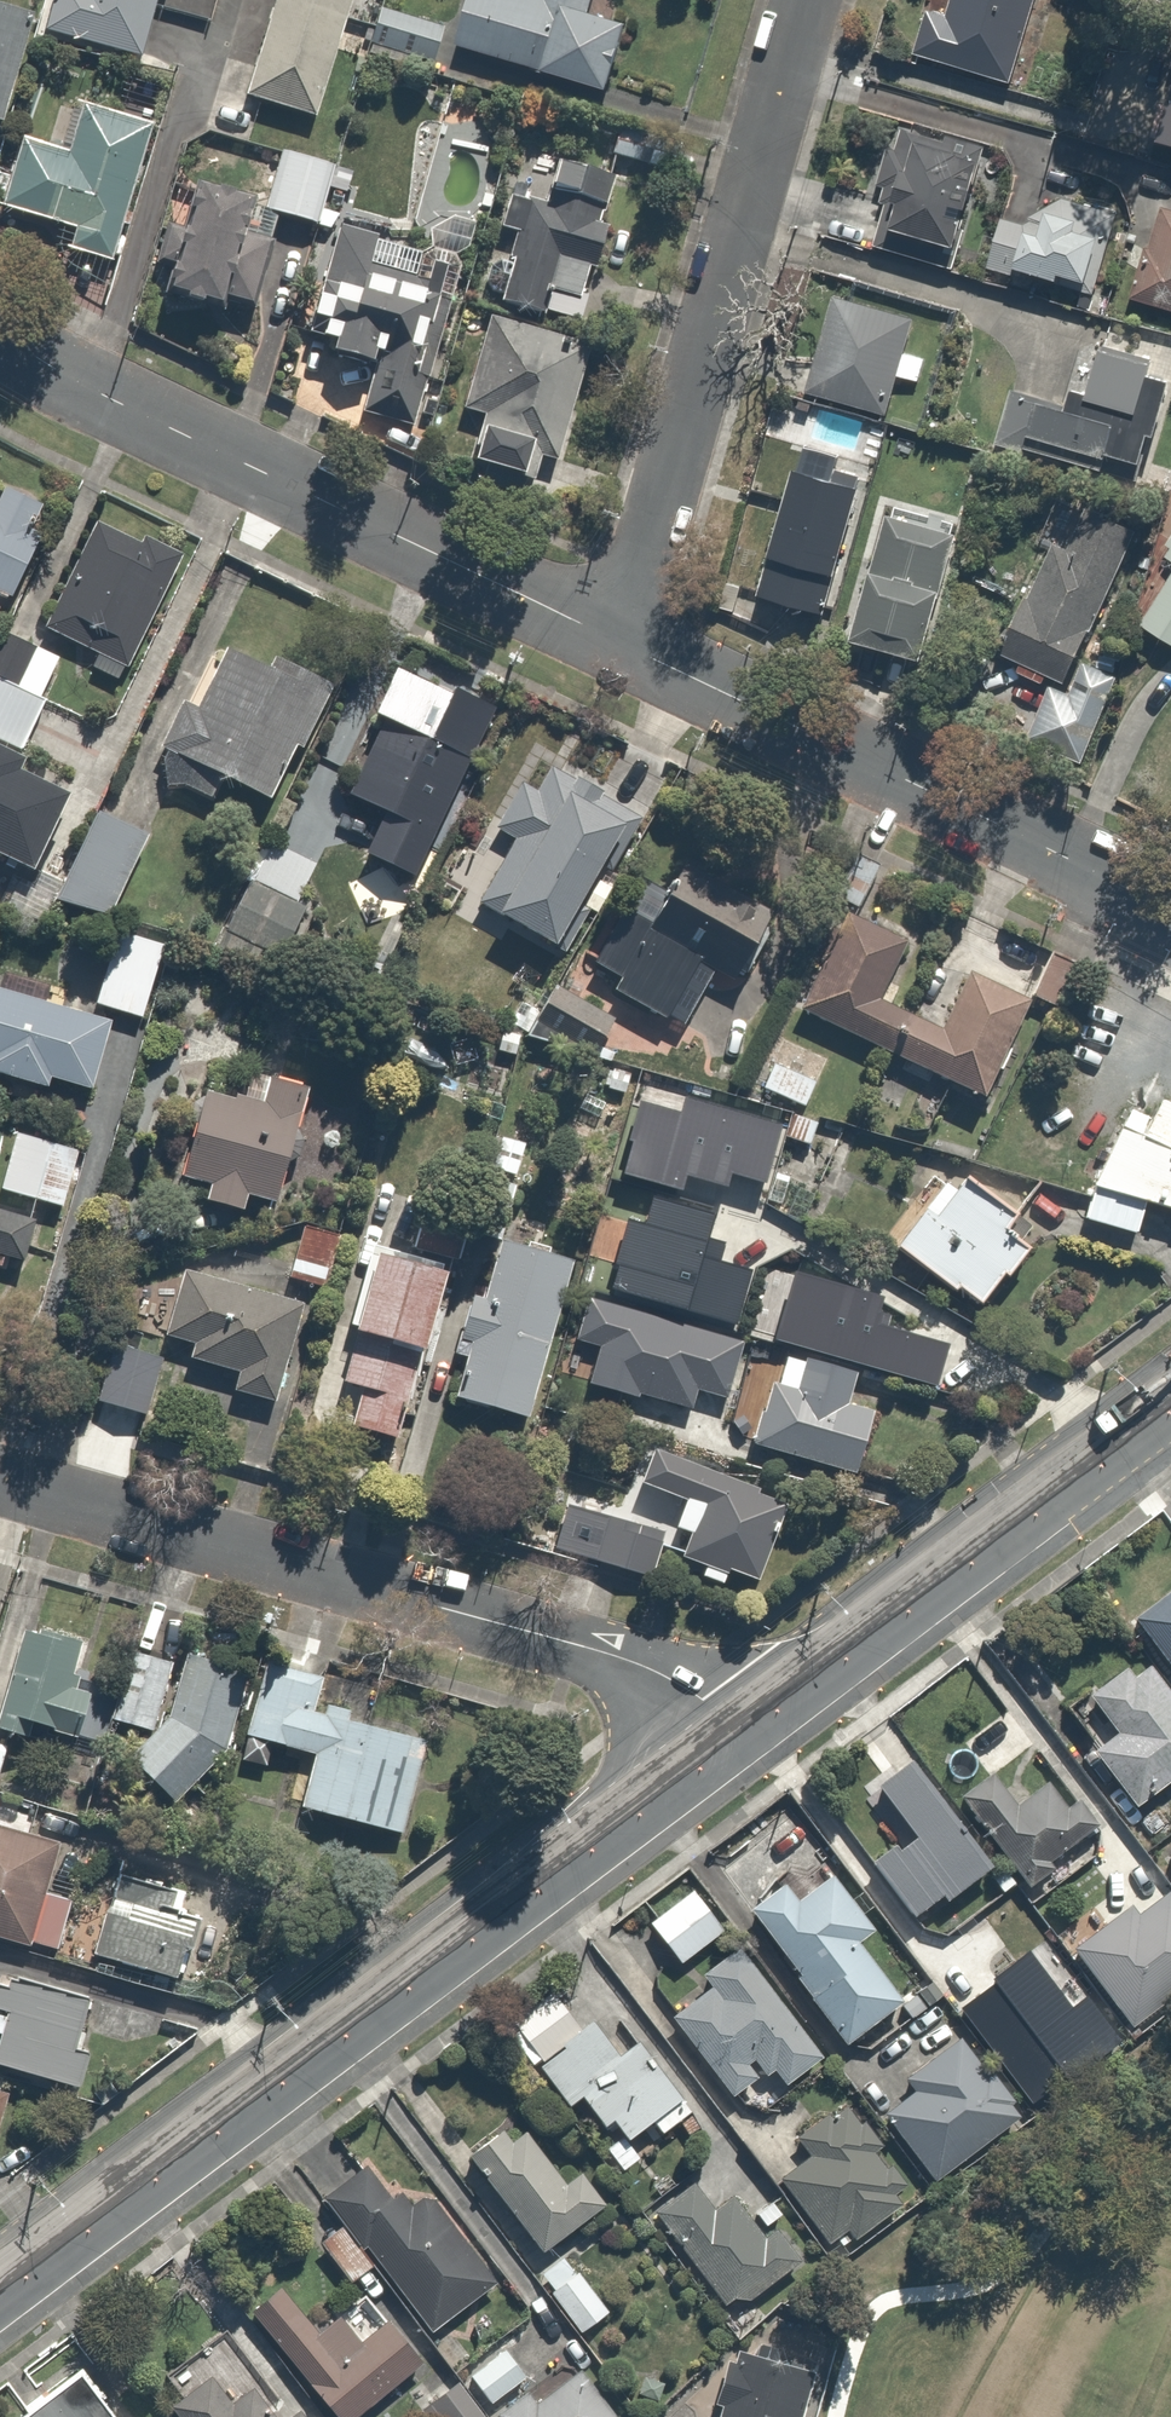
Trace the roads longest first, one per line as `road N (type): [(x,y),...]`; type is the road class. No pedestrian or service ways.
road 1 (secondary): [(728,1739),(0,2289)]
road 2 (residential): [(0,1480),(639,1664),(703,1701),(728,1739)]
road 3 (residential): [(0,334),(110,399),(616,640)]
road 4 (residential): [(803,0),(616,640)]
road 5 (residential): [(616,640),(1170,912)]
road 6 (secondary): [(1170,1405),(728,1739)]

